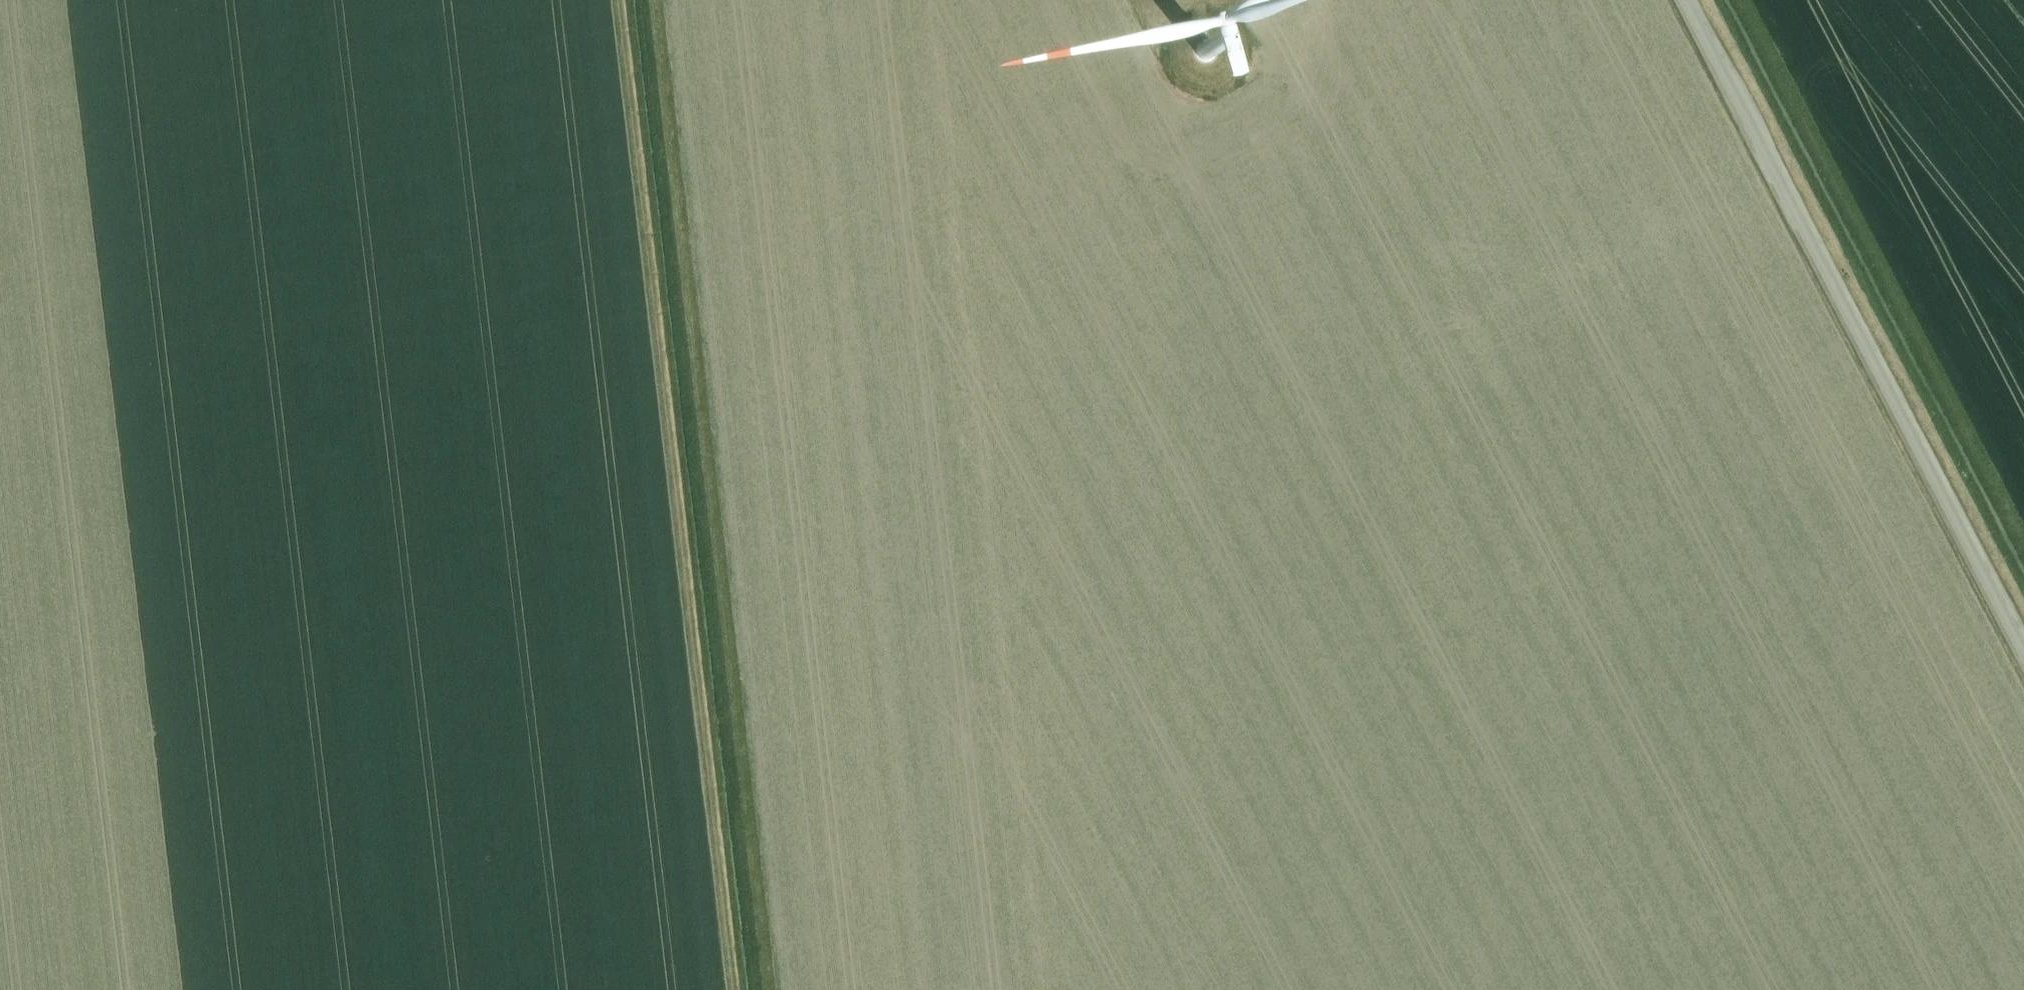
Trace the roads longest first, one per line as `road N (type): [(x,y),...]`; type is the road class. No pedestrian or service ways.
road 1 (unclassified): [(2023,645),(1688,0)]

